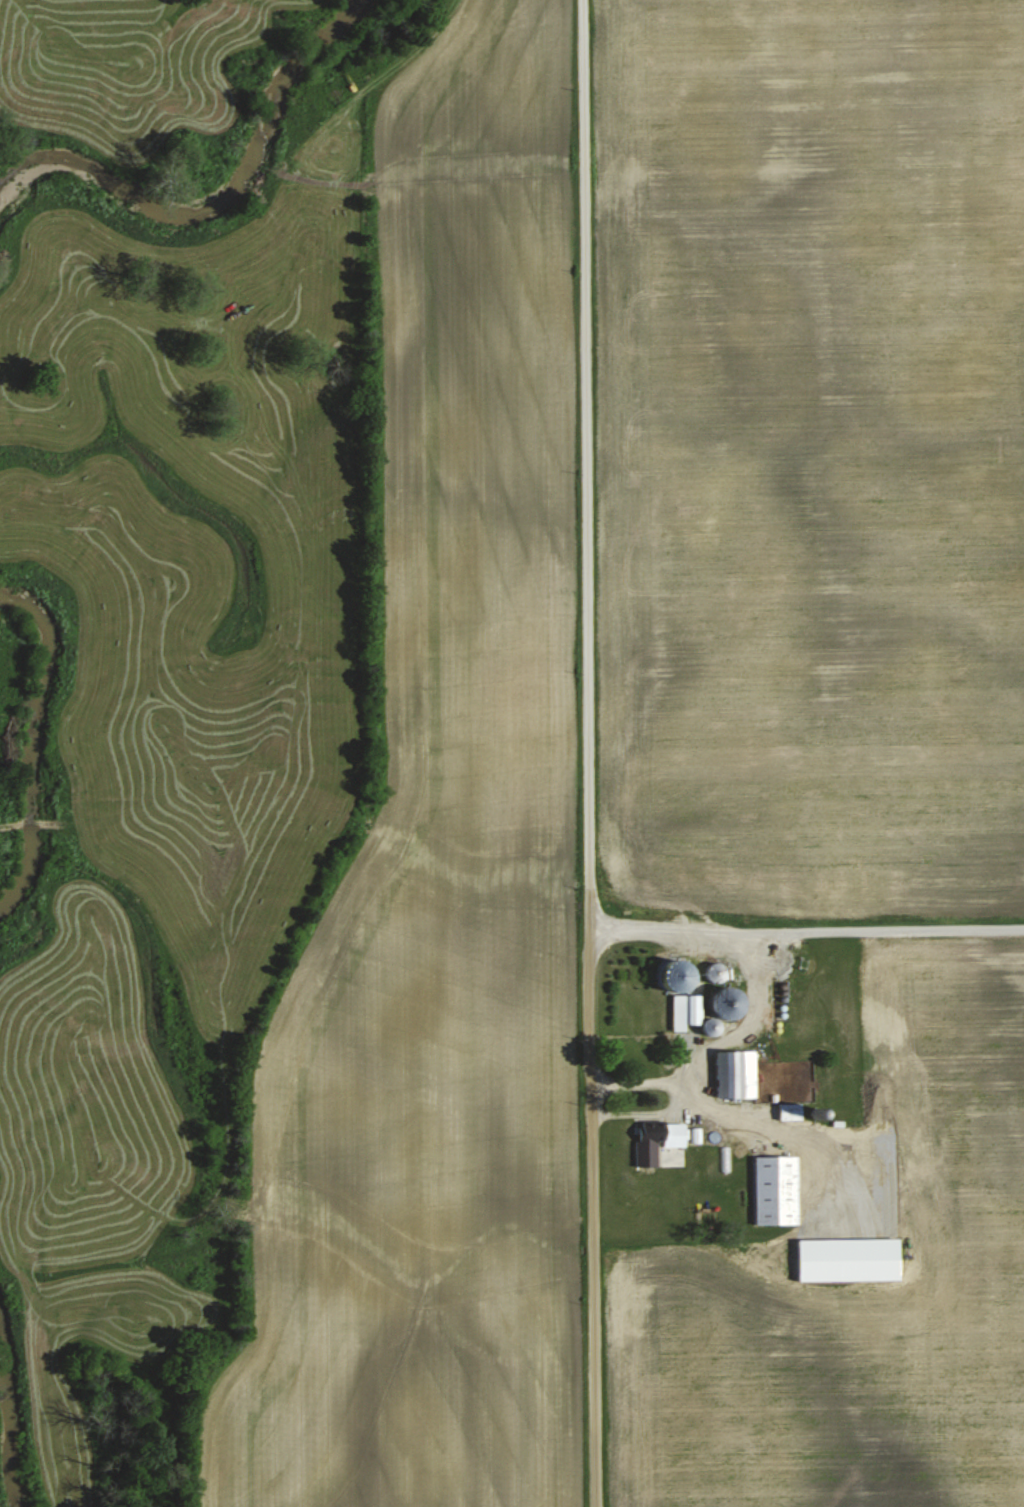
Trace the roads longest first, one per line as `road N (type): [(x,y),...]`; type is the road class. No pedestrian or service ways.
road 1 (residential): [(593,1506),(579,0)]

